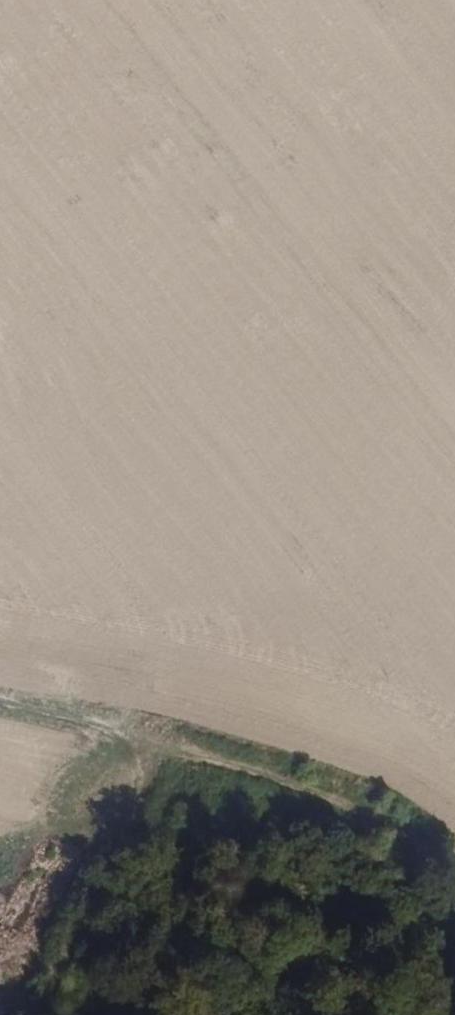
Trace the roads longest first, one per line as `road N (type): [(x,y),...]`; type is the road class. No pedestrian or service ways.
road 1 (track): [(0,706),(177,745),(328,803),(398,841),(454,894)]

